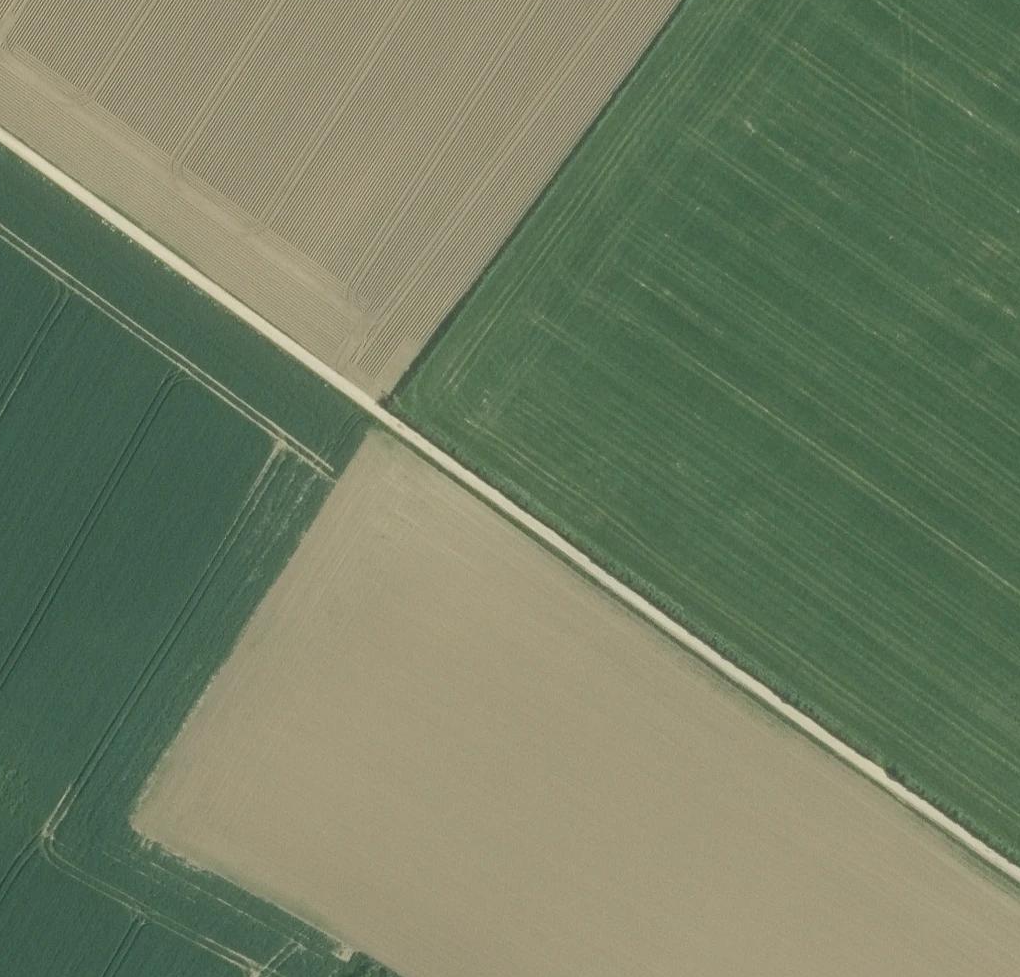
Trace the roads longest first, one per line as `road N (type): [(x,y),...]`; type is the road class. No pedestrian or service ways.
road 1 (unclassified): [(0,134),(1019,869)]

